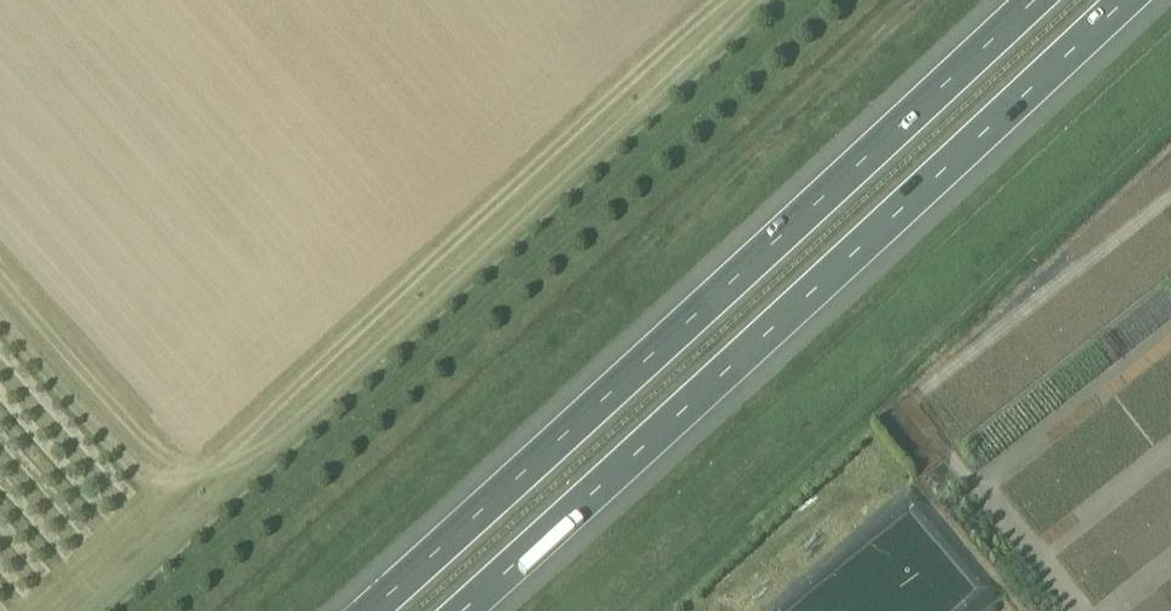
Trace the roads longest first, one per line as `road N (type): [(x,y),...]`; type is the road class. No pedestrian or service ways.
road 1 (motorway): [(1034,0),(368,610)]
road 2 (motorway): [(460,610),(1124,0)]

